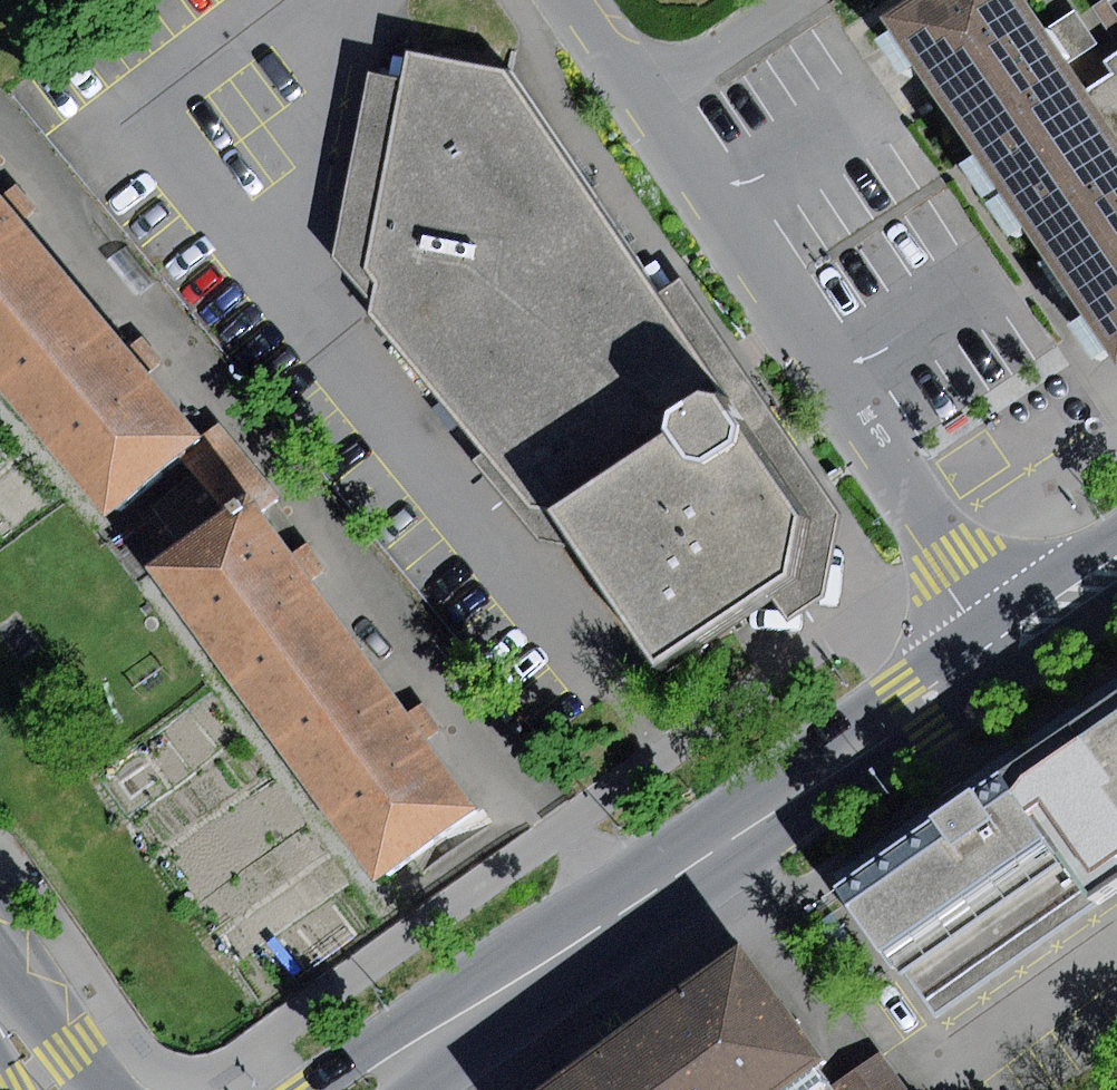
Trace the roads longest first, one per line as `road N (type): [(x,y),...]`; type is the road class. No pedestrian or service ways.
road 1 (secondary): [(1008,641),(363,1089)]
road 2 (residential): [(576,0),(1008,641)]
road 3 (secondary): [(1116,568),(1008,641)]

